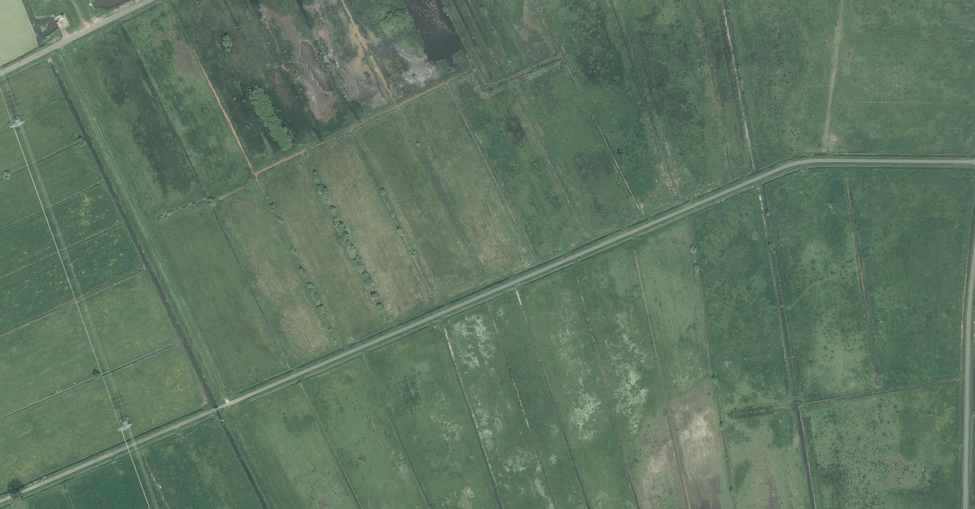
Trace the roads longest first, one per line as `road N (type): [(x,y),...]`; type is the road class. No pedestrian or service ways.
road 1 (unclassified): [(219,408),(792,165),(974,162)]
road 2 (track): [(57,45),(282,508)]
road 3 (unclassified): [(964,508),(974,249)]
road 4 (unclassified): [(0,501),(214,410)]
road 5 (unclassified): [(0,73),(150,0)]

